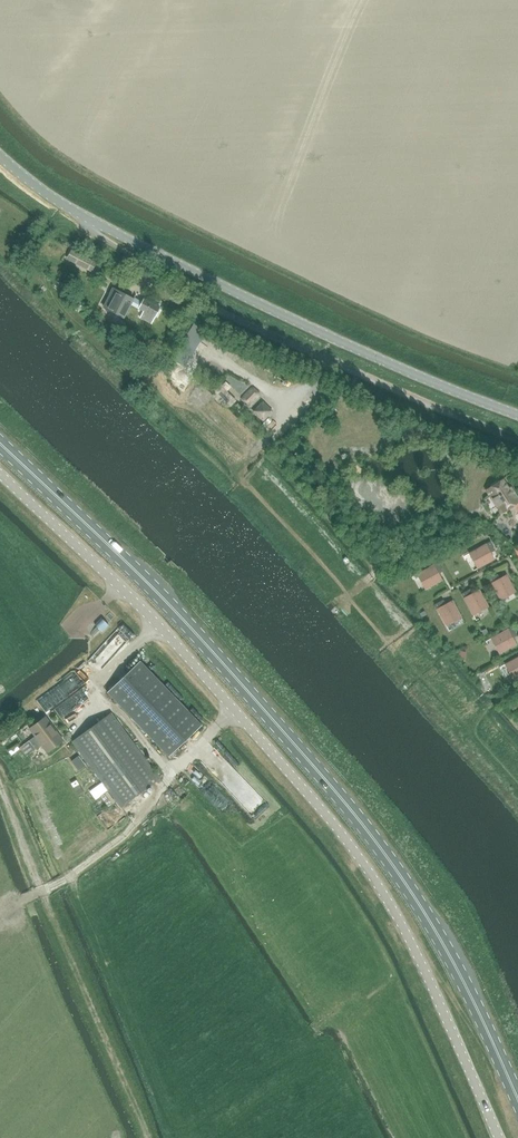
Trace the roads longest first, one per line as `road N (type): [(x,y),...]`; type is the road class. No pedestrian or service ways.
road 1 (primary): [(517,1100),(444,946),(344,801),(156,592),(0,444)]
road 2 (unclassified): [(499,1137),(404,928),(358,855),(175,643),(0,475)]
road 3 (tertiary): [(517,416),(161,255),(60,203),(0,155)]
road 4 (track): [(146,1137),(44,890)]

